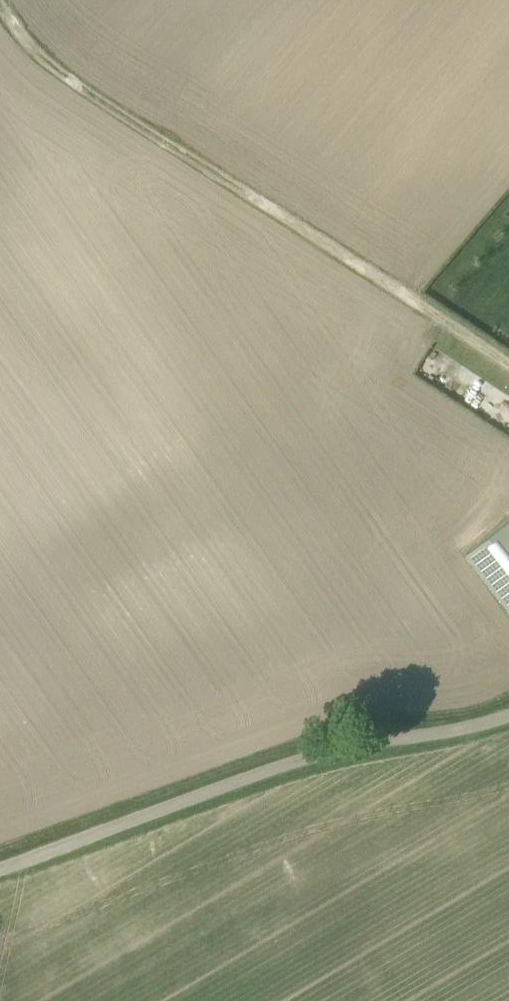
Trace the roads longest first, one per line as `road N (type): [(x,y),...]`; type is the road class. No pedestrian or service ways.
road 1 (track): [(508,372),(458,324),(41,51),(6,0)]
road 2 (unclassified): [(0,872),(331,752),(508,715)]

